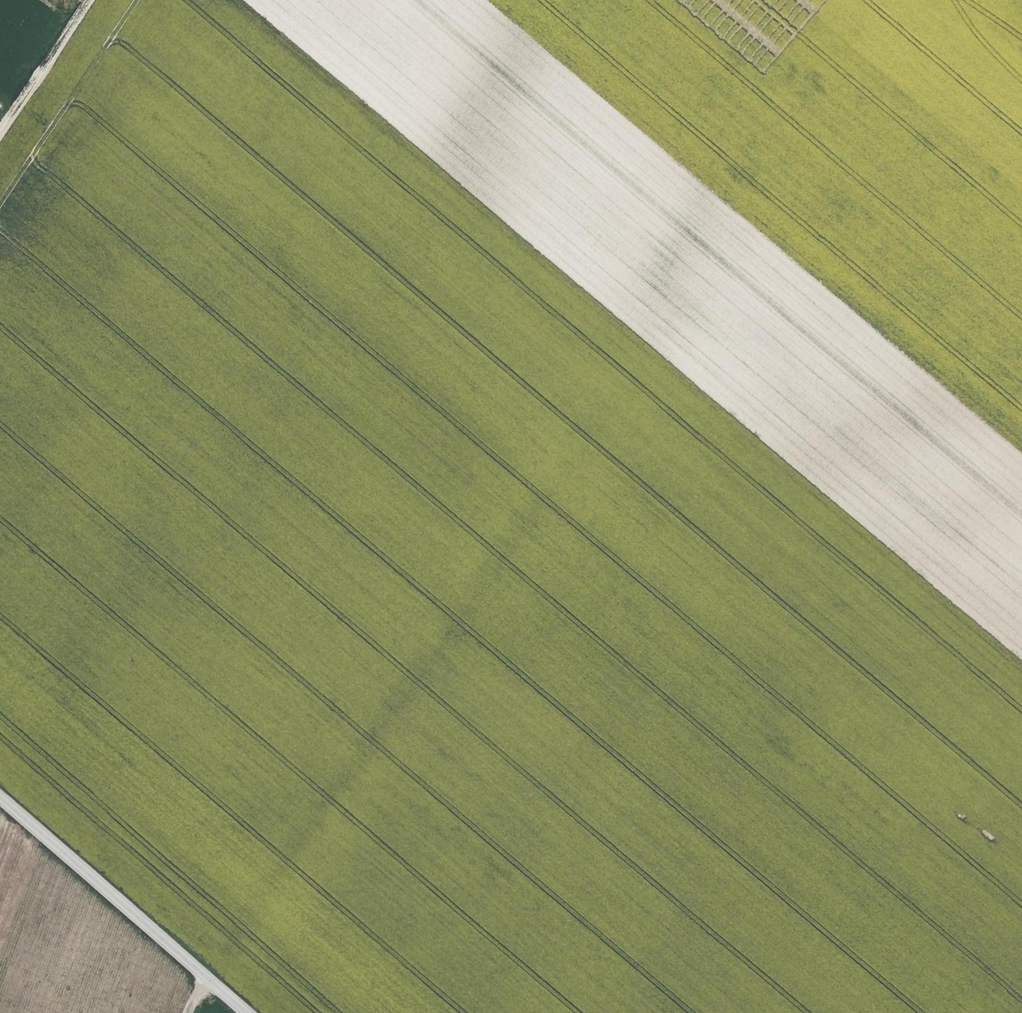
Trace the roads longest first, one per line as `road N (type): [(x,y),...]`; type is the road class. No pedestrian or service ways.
road 1 (unclassified): [(258,1012),(0,788)]
road 2 (track): [(0,127),(84,0)]

